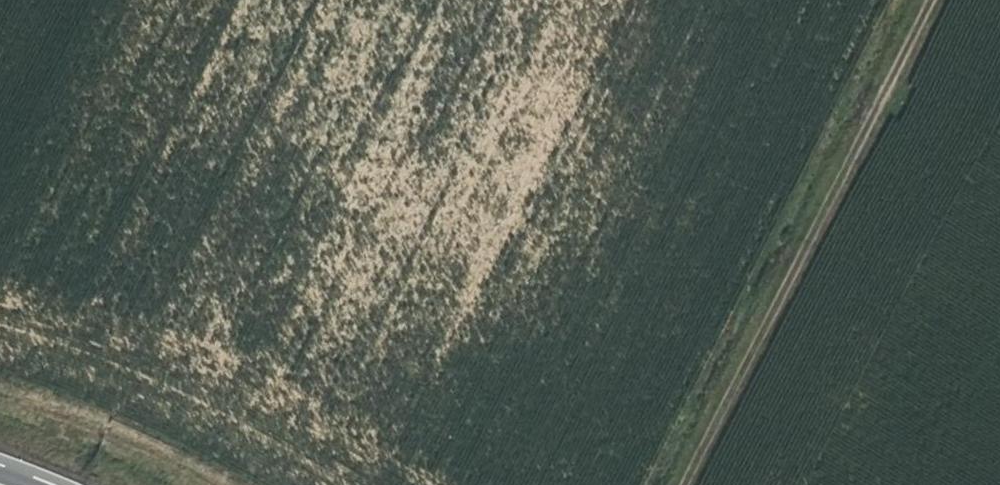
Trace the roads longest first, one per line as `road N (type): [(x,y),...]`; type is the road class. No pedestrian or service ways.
road 1 (track): [(938,0),(691,484)]

